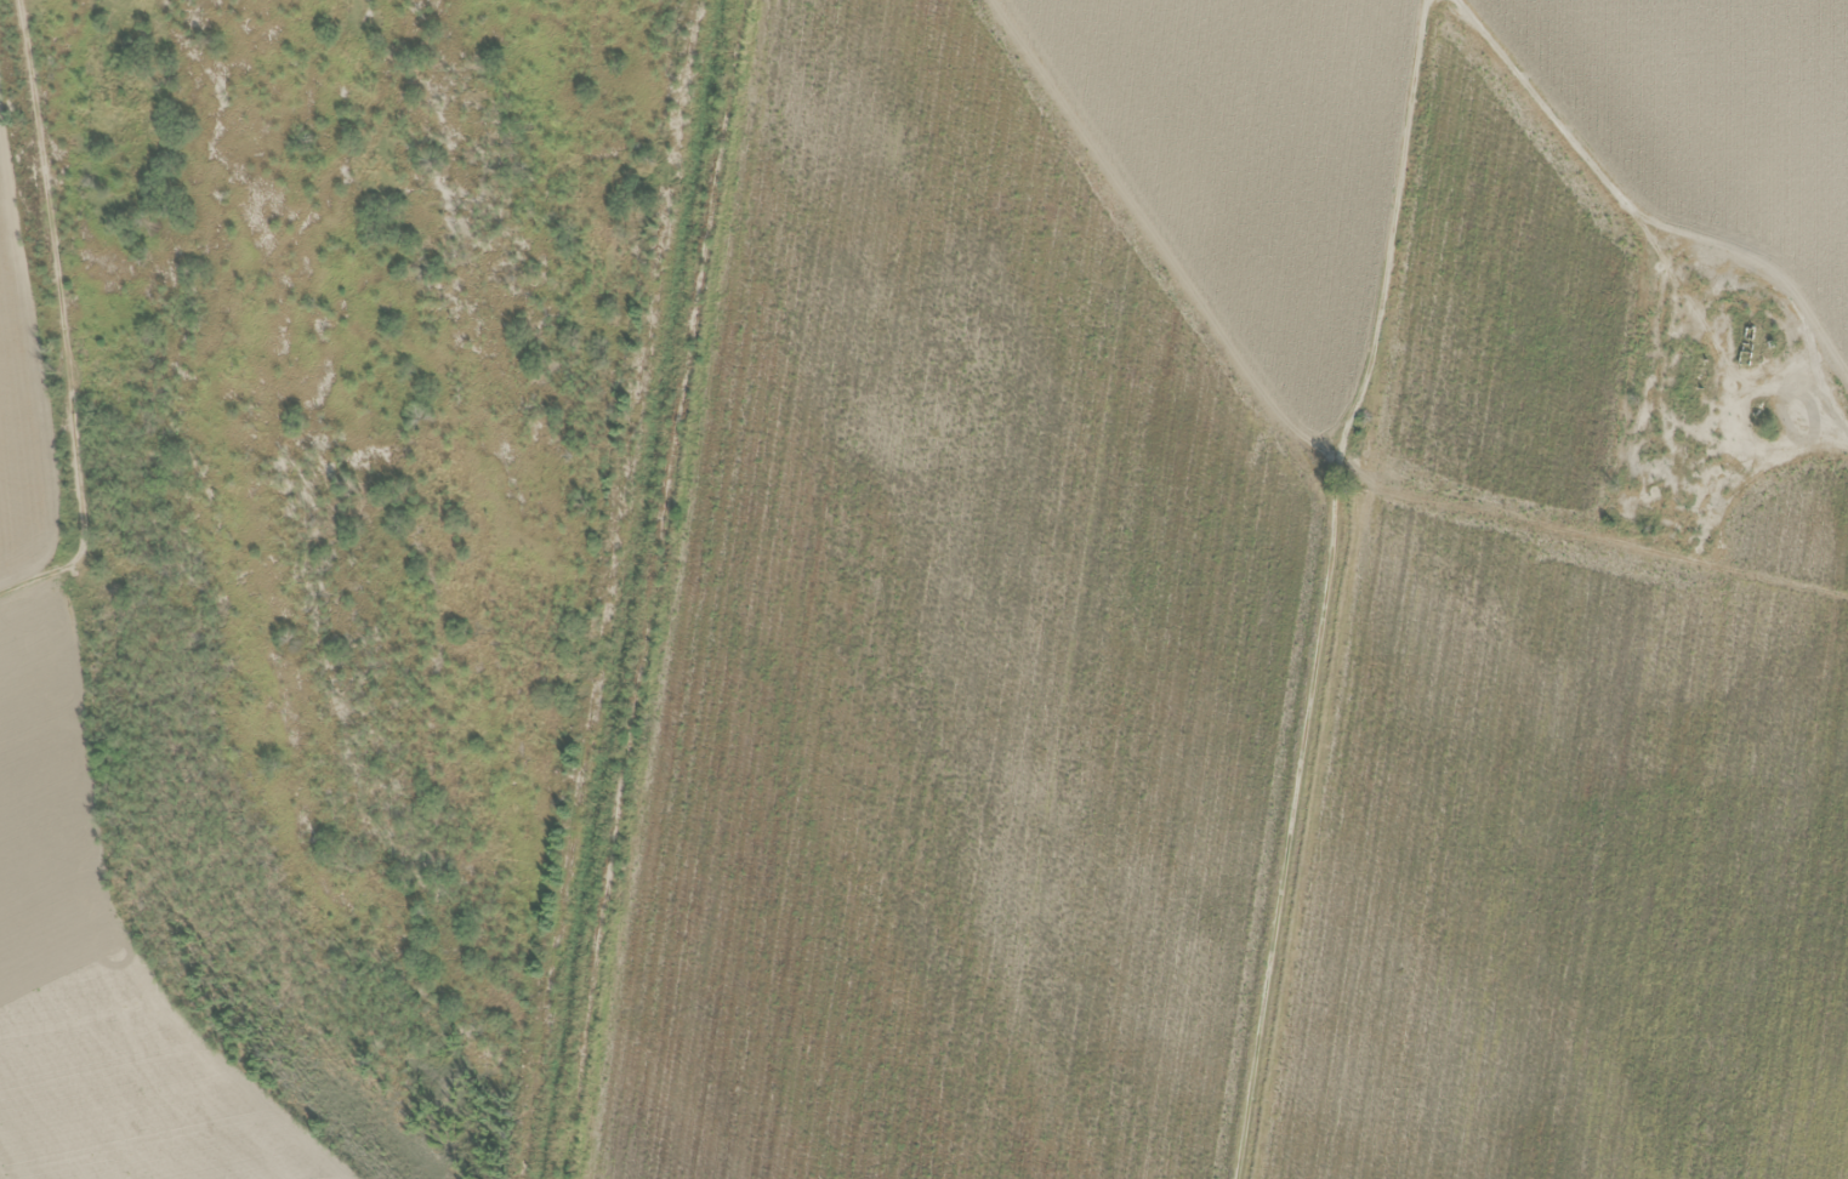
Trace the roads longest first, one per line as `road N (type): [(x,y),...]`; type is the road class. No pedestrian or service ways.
road 1 (residential): [(1238,1178),(1340,479),(1376,349),(1430,0)]
road 2 (residential): [(1455,0),(1645,229),(1670,275),(1676,324),(1662,418),(1673,454),(1695,474),(1711,475),(1779,452),(1847,448)]

